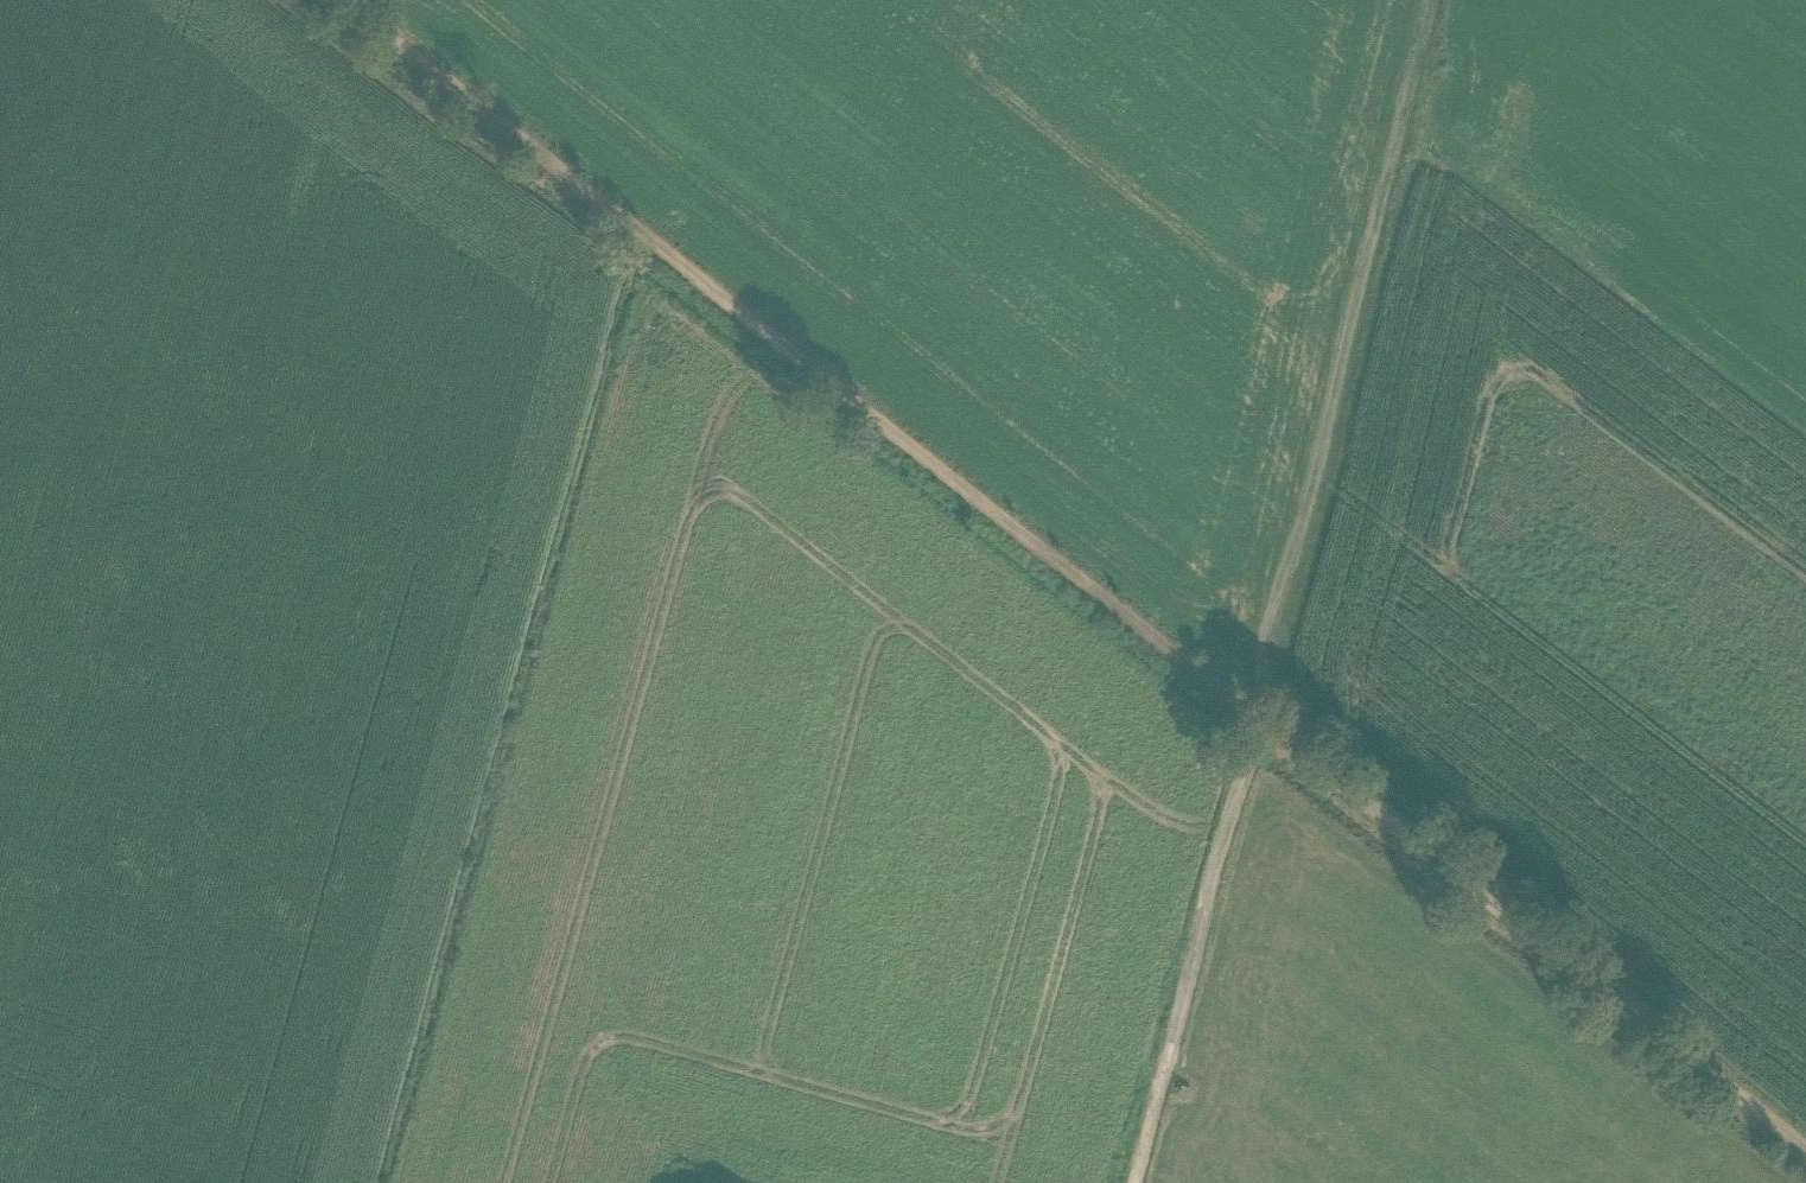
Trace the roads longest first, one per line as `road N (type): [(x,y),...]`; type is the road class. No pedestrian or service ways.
road 1 (track): [(1805,1157),(334,0)]

